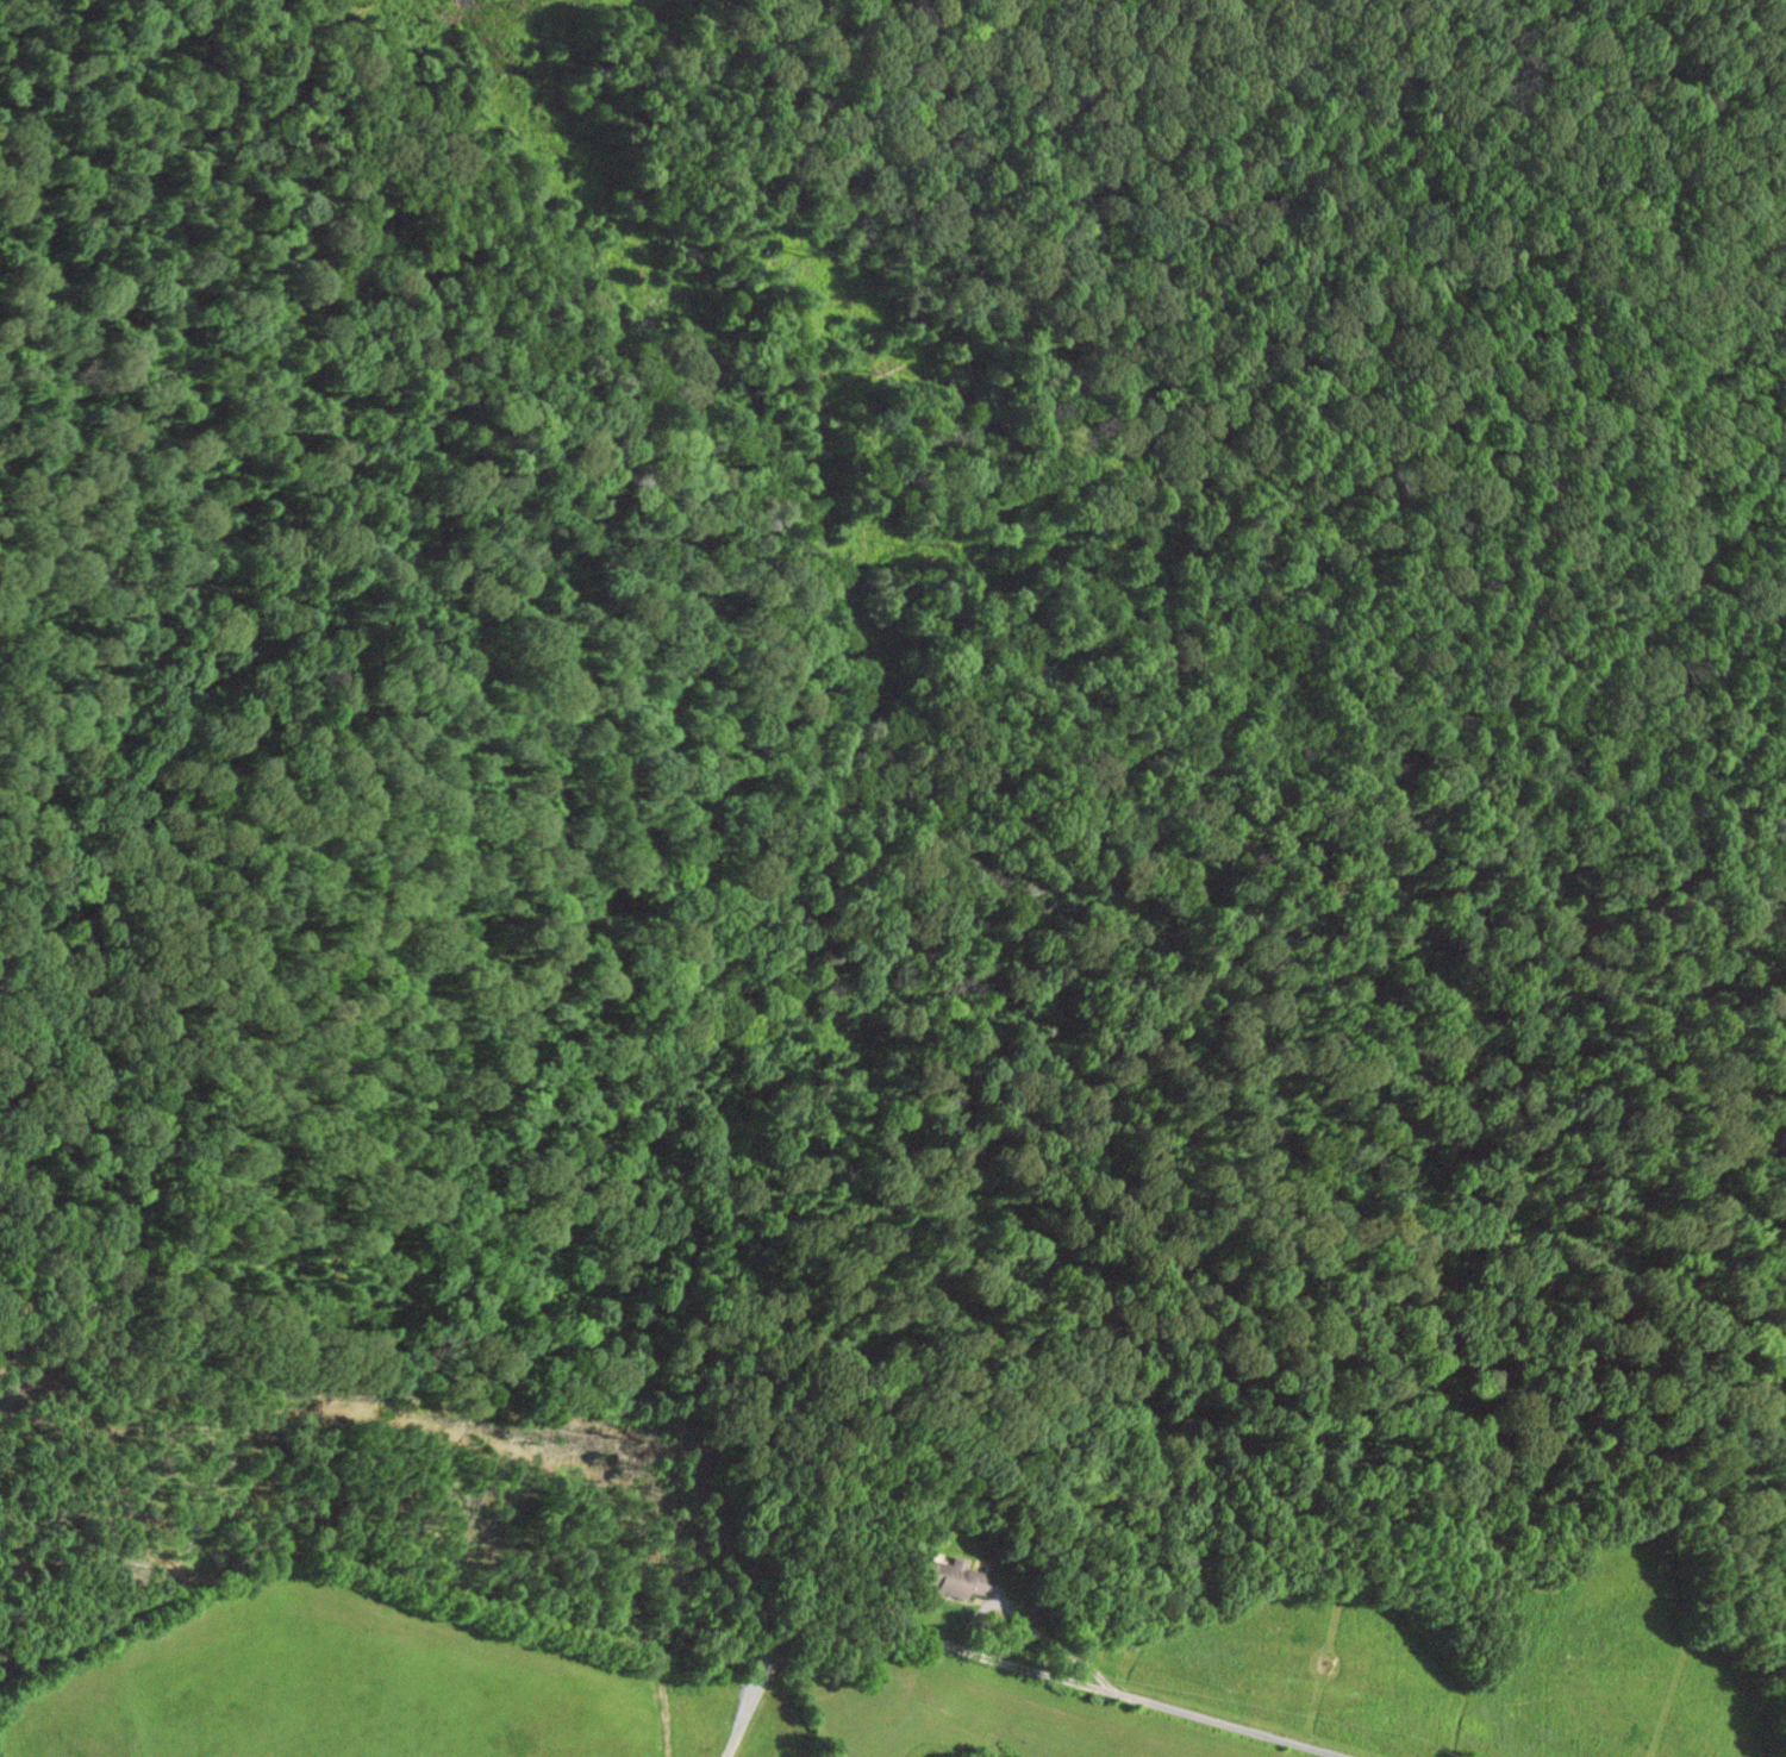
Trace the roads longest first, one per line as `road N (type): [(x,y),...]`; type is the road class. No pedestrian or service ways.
road 1 (residential): [(1493,1756),(1404,1261),(1334,1113),(760,781),(725,746),(692,644),(632,556),(470,483),(368,424),(310,371),(275,306),(212,117),(144,33),(88,0)]
road 2 (residential): [(1345,1756),(956,1647),(600,1617),(342,1553),(301,1551),(231,1570),(0,1691)]

